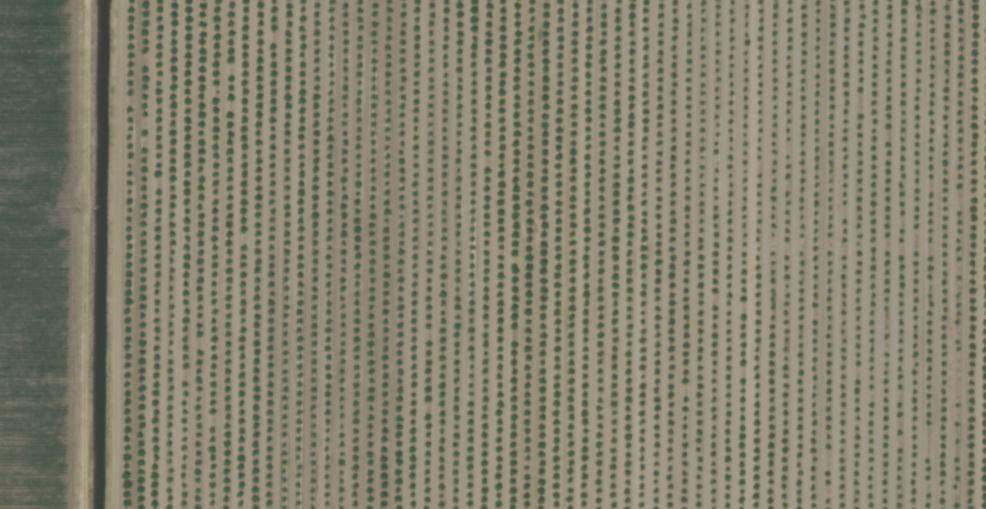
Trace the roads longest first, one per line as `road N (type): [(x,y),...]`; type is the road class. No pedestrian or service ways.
road 1 (track): [(981,508),(983,0)]

